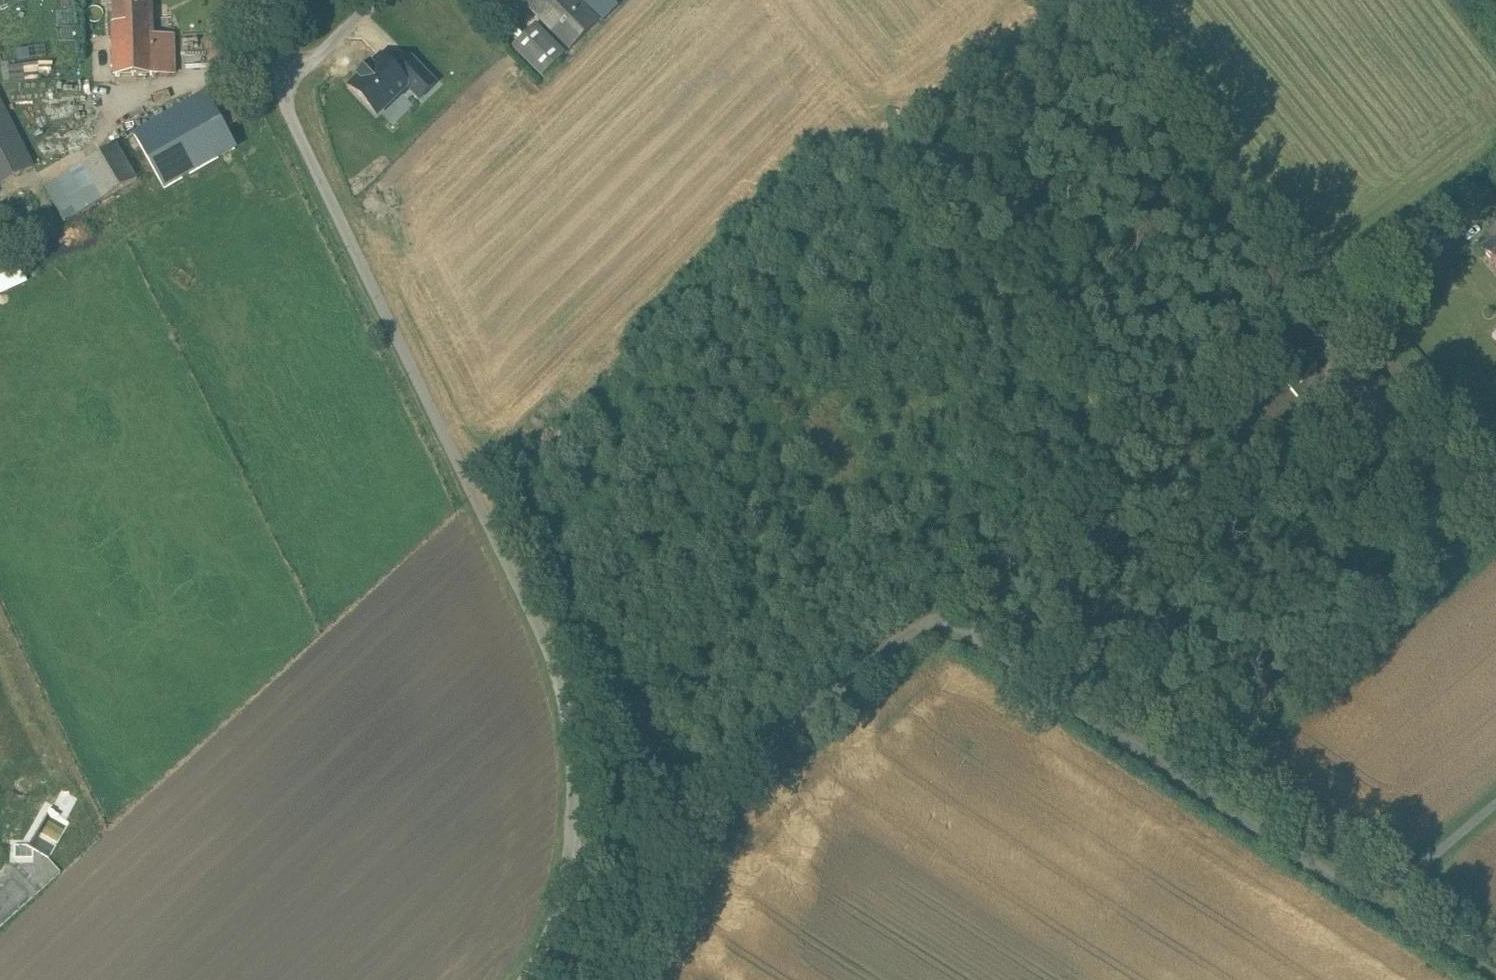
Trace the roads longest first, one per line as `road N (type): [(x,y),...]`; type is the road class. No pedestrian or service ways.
road 1 (unclassified): [(523,979),(563,900),(575,785),(557,668),(278,83)]
road 2 (track): [(1495,972),(1378,889)]
road 3 (unclassified): [(278,83),(368,0)]

